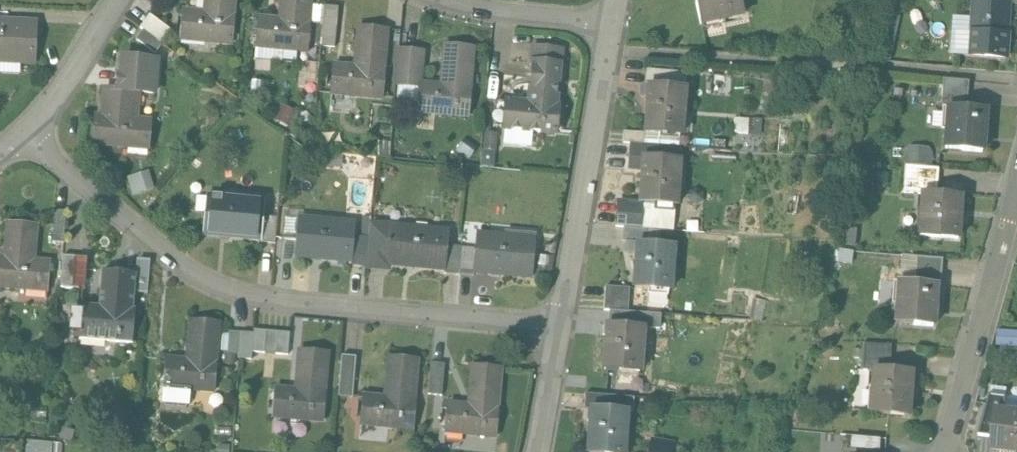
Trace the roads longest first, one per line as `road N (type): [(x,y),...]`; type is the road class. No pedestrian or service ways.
road 1 (residential): [(558,327),(259,300),(150,247),(19,136)]
road 2 (residential): [(558,327),(611,29)]
road 3 (residential): [(948,451),(1016,195)]
road 4 (residential): [(117,0),(48,111),(19,136)]
road 5 (residential): [(611,29),(456,0)]
road 6 (residential): [(533,451),(558,327)]

